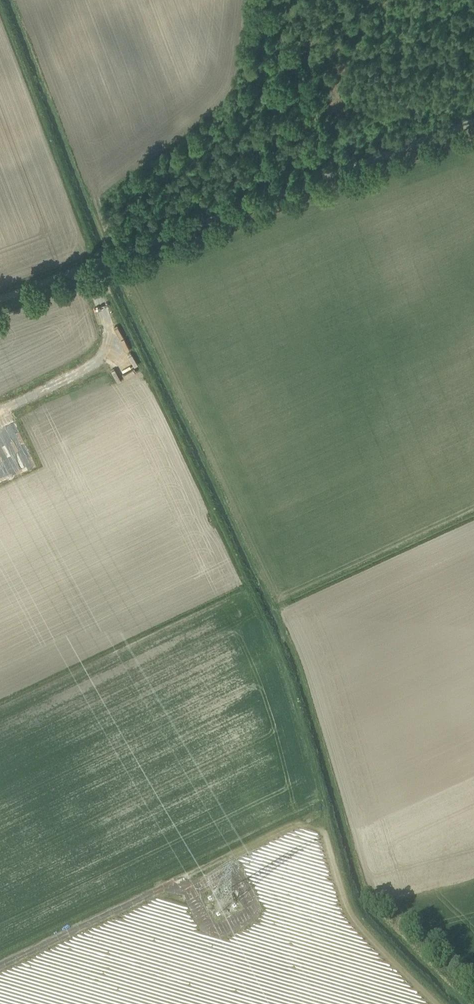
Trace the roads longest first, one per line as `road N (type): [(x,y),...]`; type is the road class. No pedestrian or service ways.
road 1 (unclassified): [(0,298),(473,119)]

